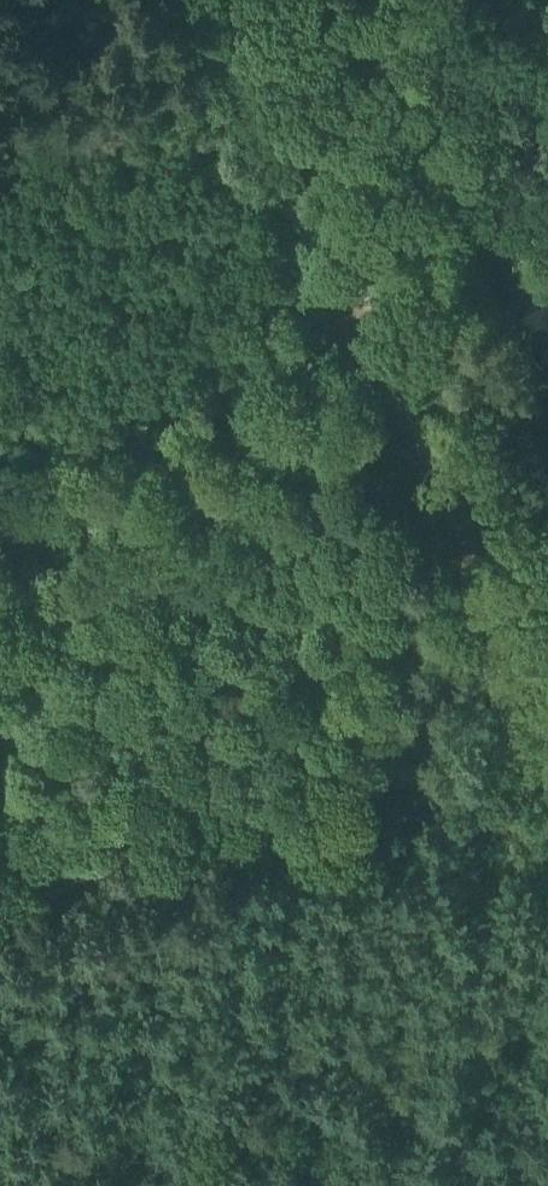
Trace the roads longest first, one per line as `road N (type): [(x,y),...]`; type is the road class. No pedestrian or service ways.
road 1 (track): [(0,534),(410,403)]
road 2 (track): [(410,403),(259,0)]
road 3 (track): [(410,403),(547,772)]

